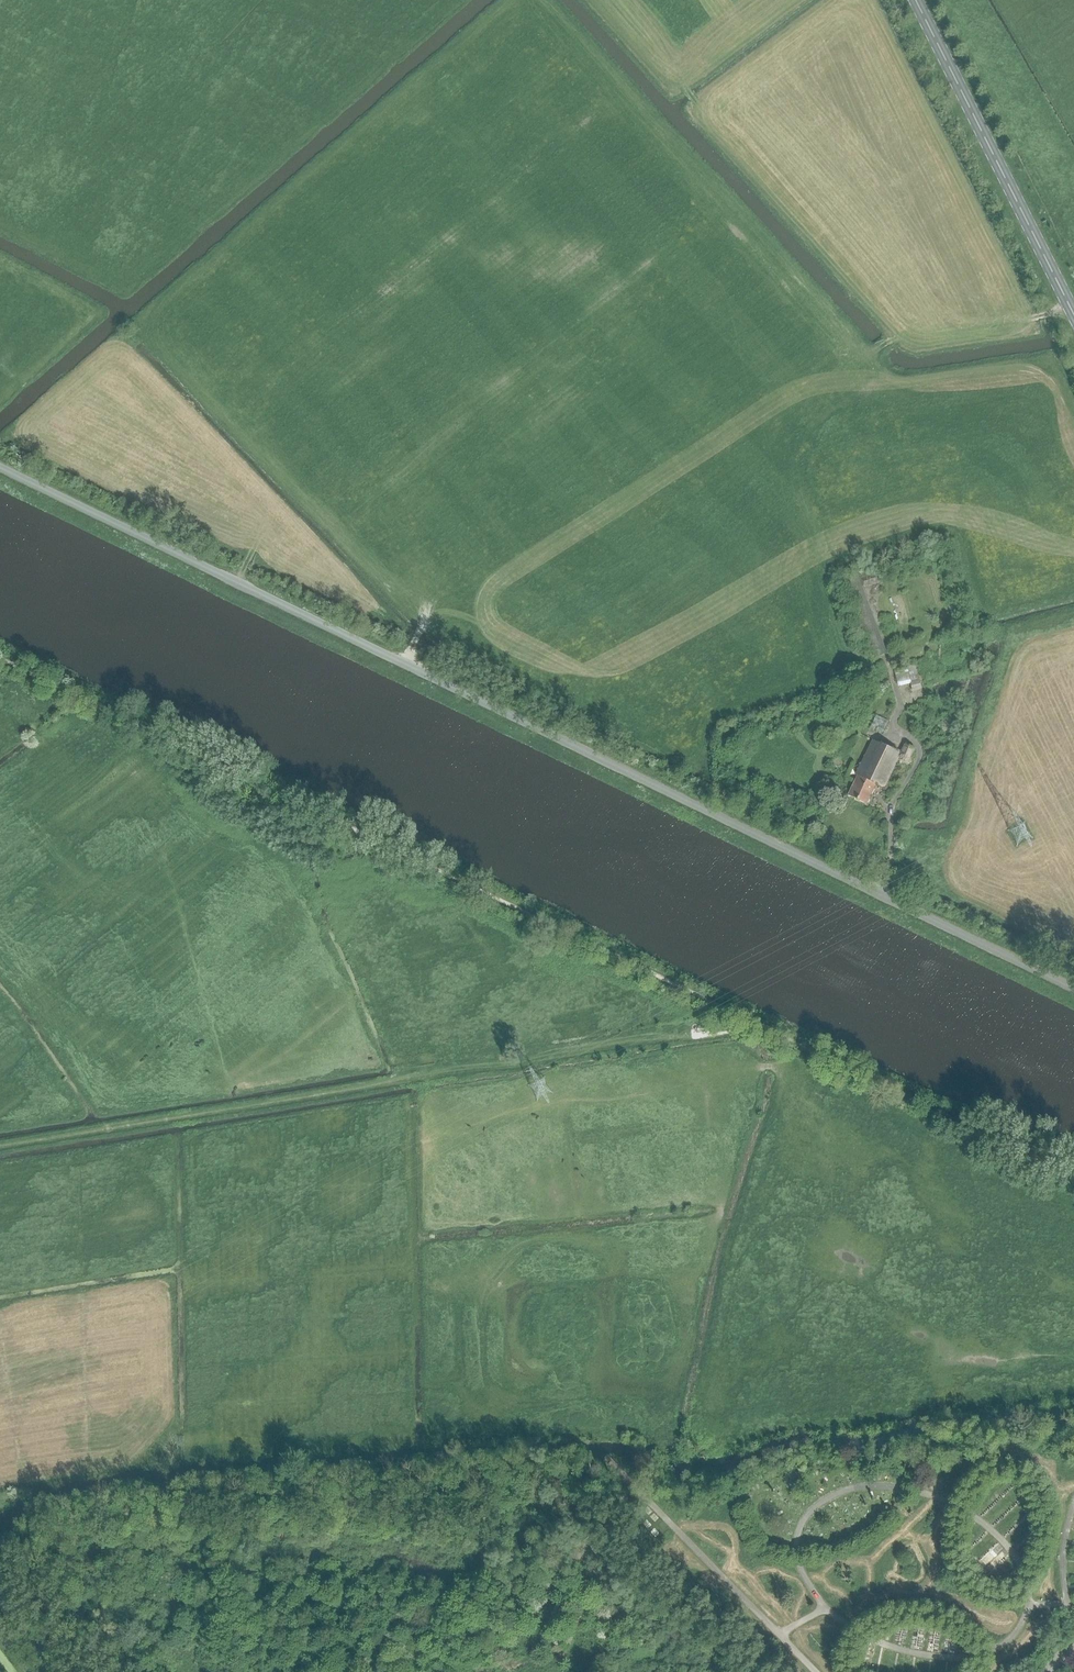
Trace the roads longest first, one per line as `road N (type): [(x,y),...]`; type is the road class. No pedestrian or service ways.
road 1 (unclassified): [(1073,989),(0,469)]
road 2 (track): [(0,1146),(667,1036),(714,1035),(741,1018)]
road 3 (primary): [(1073,316),(915,0)]

